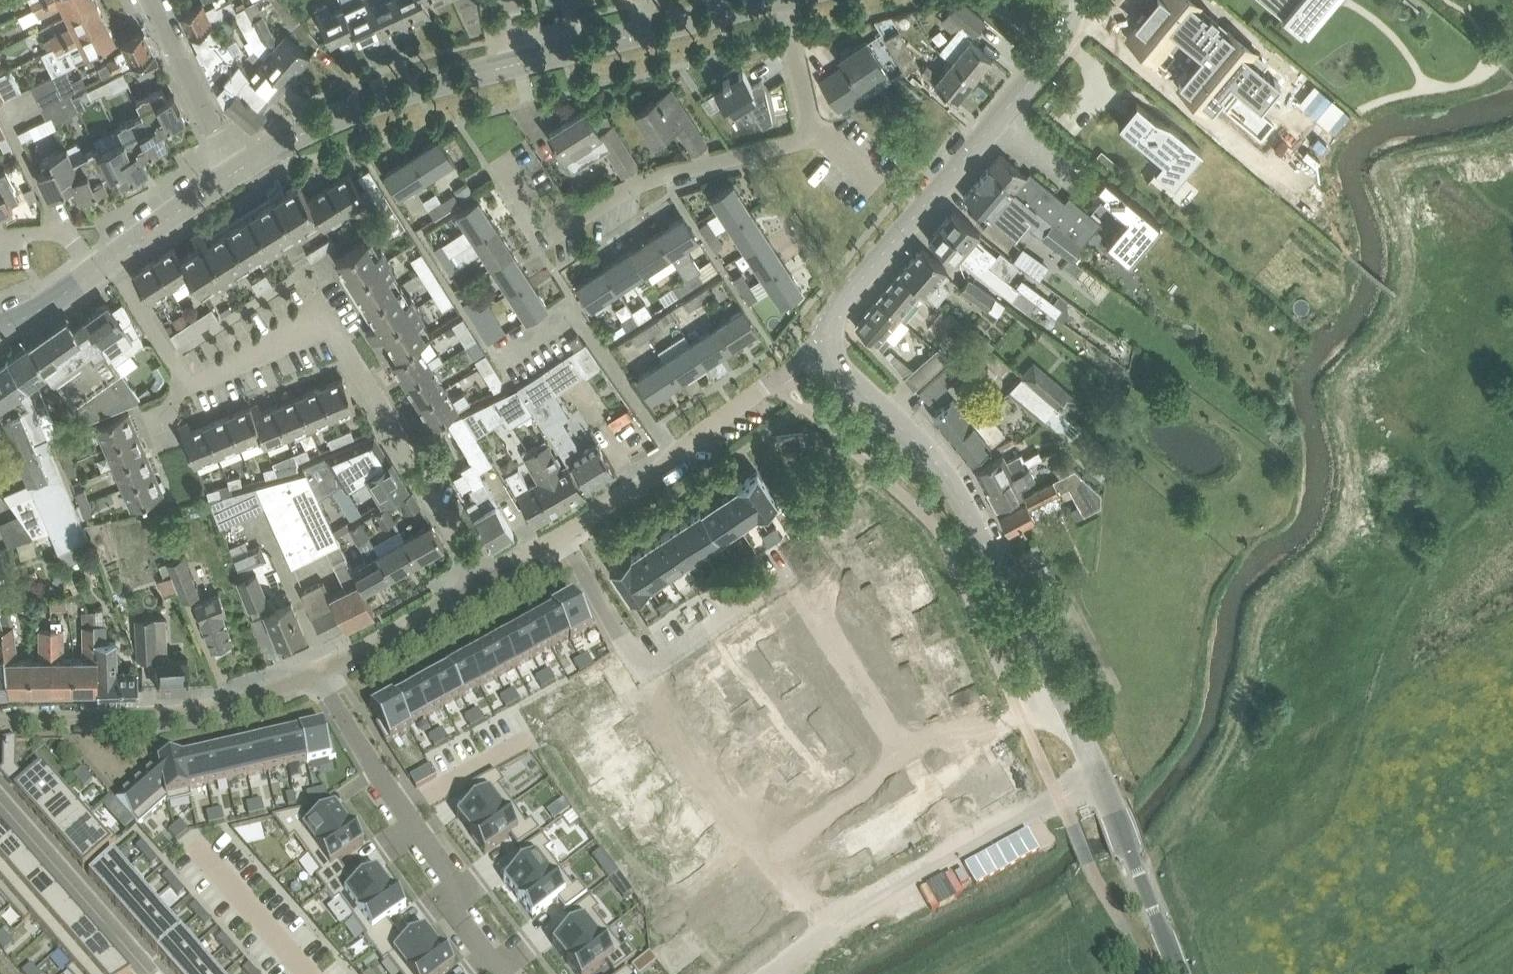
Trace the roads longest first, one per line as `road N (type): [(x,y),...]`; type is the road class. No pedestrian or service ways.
road 1 (tertiary): [(1102,782),(958,491),(839,369),(828,340)]
road 2 (residential): [(502,162),(551,236),(641,182),(795,141),(810,131),(809,118),(784,0)]
road 3 (residential): [(563,534),(712,780),(742,784),(844,919)]
road 4 (residential): [(484,579),(322,314),(187,386)]
road 5 (tertiary): [(828,340),(845,299),(1066,29)]
road 6 (residential): [(316,672),(457,885),(454,907),(505,973)]
road 7 (residential): [(563,534),(651,479),(828,340)]
road 8 (residential): [(0,721),(188,711),(316,672)]
road 9 (tertiary): [(236,171),(375,103),(525,62)]
road 10 (residential): [(844,919),(1102,782)]
road 11 (tertiary): [(525,62),(772,0)]
road 12 (residential): [(0,801),(151,973)]
road 13 (tertiary): [(1179,973),(1102,782)]
road 14 (residential): [(316,672),(484,579)]
road 15 (residential): [(236,171),(151,0)]
road 16 (tertiary): [(108,262),(236,171)]
road 17 (residential): [(187,386),(108,262)]

